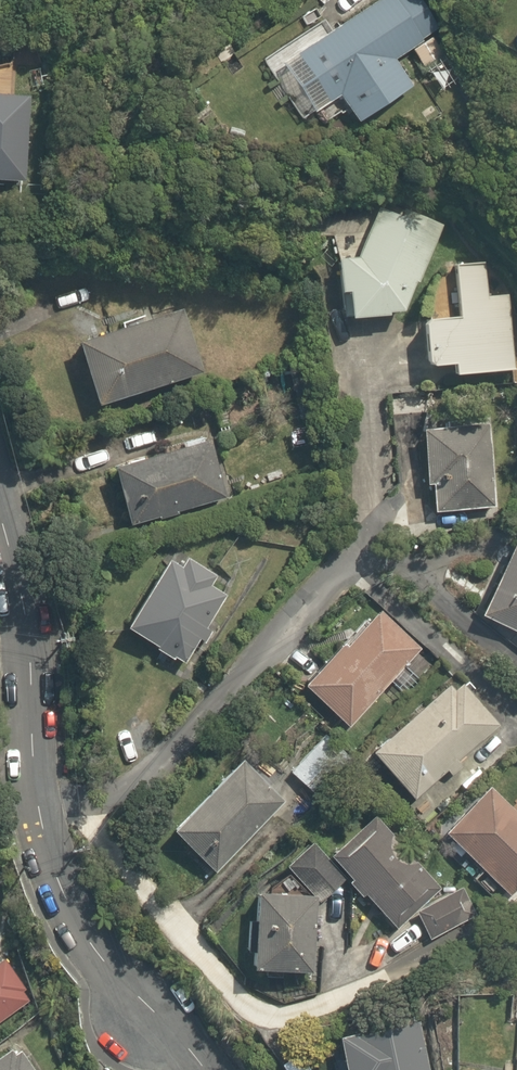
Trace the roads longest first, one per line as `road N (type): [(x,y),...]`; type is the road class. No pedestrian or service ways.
road 1 (residential): [(0,510),(31,637),(21,742),(39,859),(96,971),(188,1069)]

